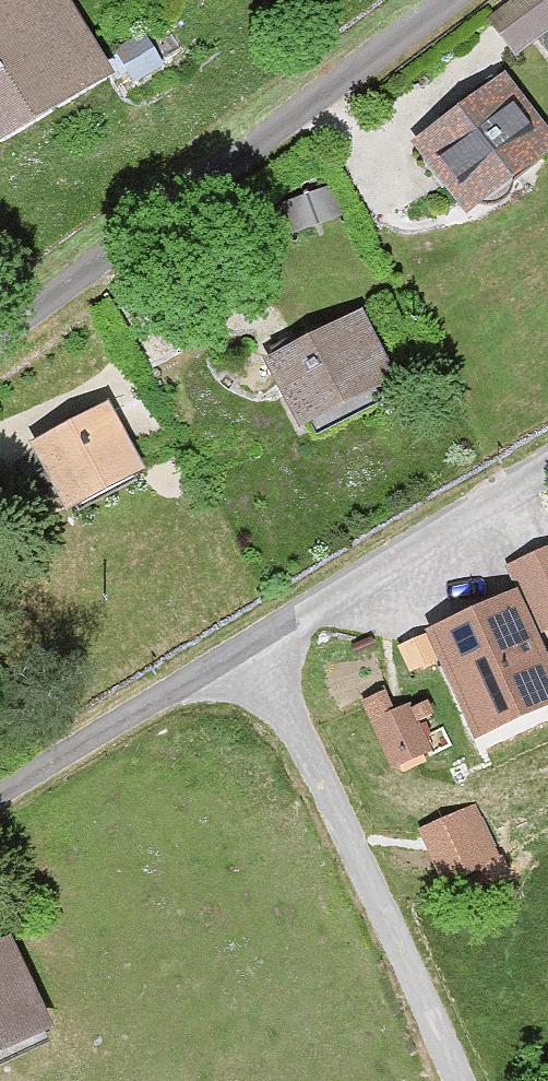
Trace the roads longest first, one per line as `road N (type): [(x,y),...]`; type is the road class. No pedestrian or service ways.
road 1 (residential): [(0,336),(447,0)]
road 2 (residential): [(251,649),(457,1080)]
road 3 (residential): [(251,649),(547,473)]
road 4 (residential): [(0,799),(251,649)]

